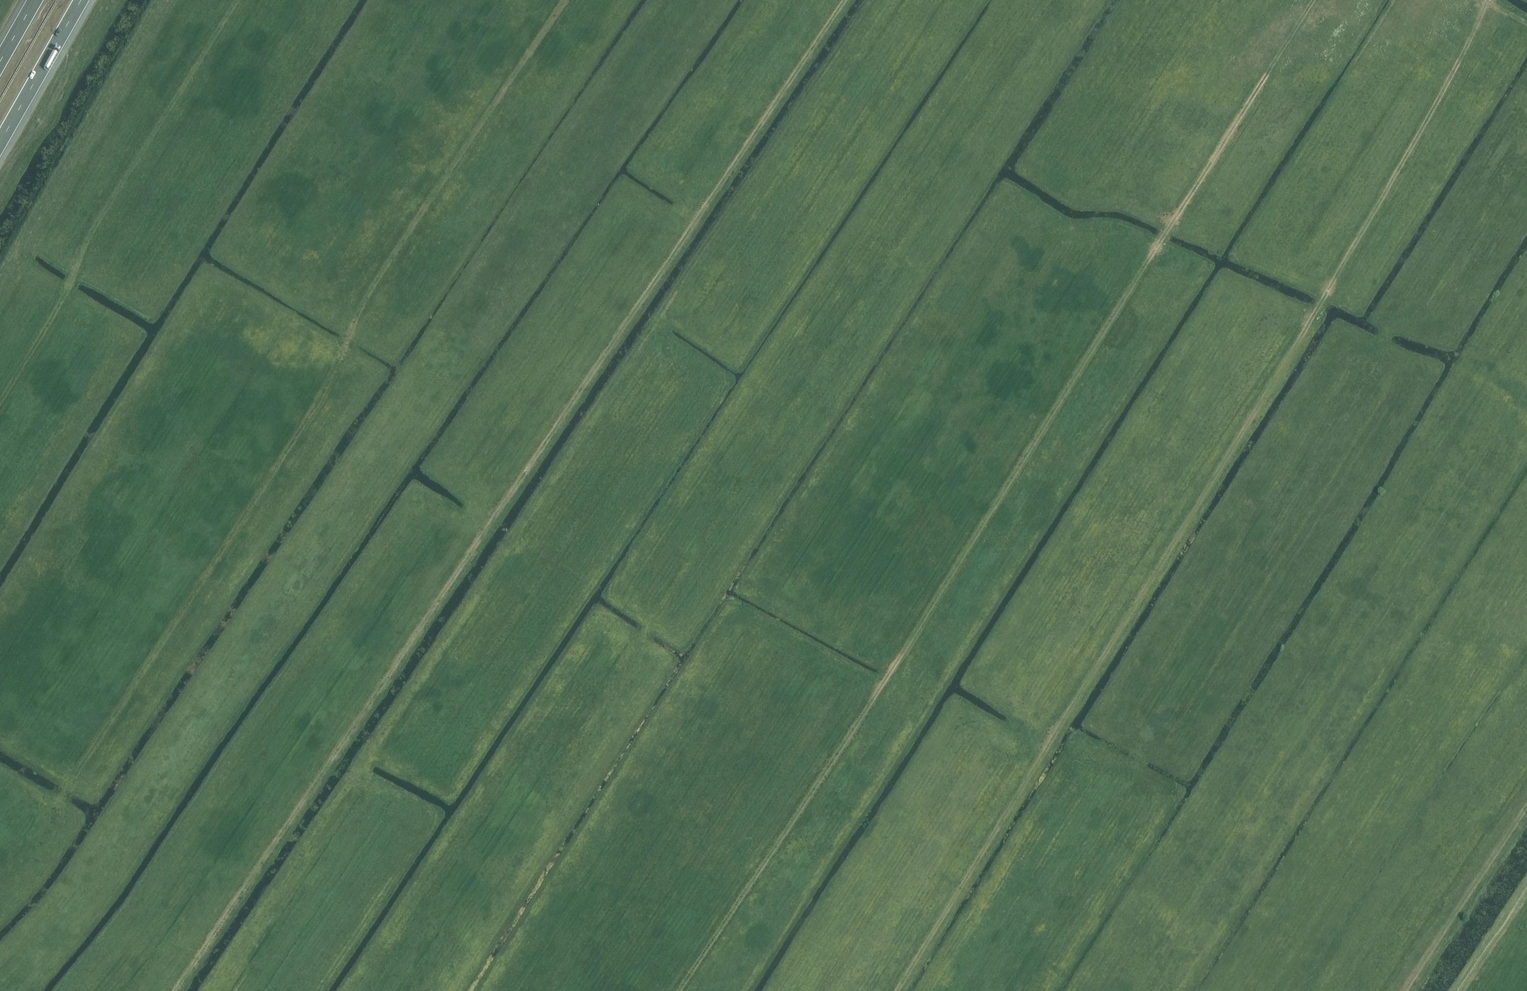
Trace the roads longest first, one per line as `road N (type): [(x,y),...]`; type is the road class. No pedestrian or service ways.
road 1 (motorway): [(0,143),(81,0)]

